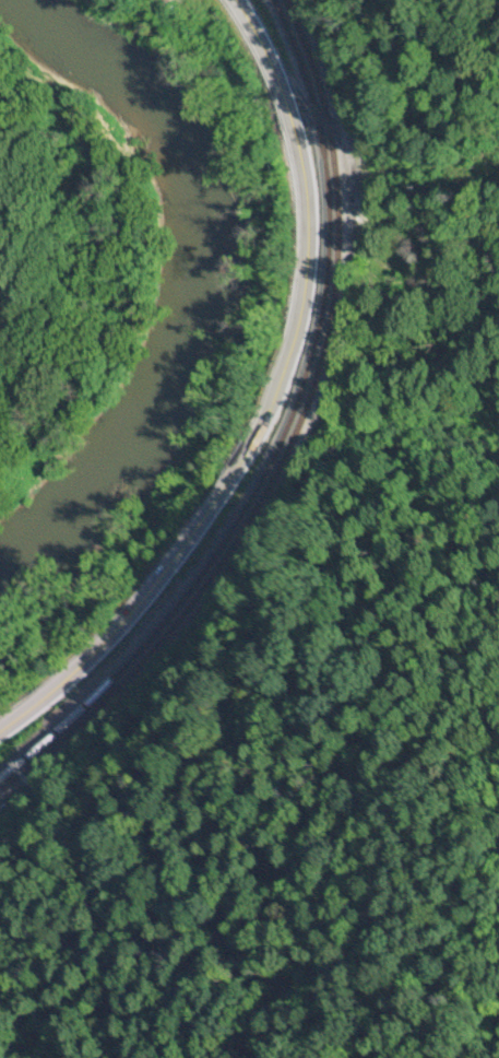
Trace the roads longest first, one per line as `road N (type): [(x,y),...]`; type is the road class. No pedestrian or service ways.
road 1 (primary): [(0,731),(84,665),(144,599),(251,443),(288,363),(307,274),(300,154),(265,57),(233,0)]
road 2 (residential): [(283,98),(348,149),(349,272),(319,405),(338,425),(402,428),(498,415)]

